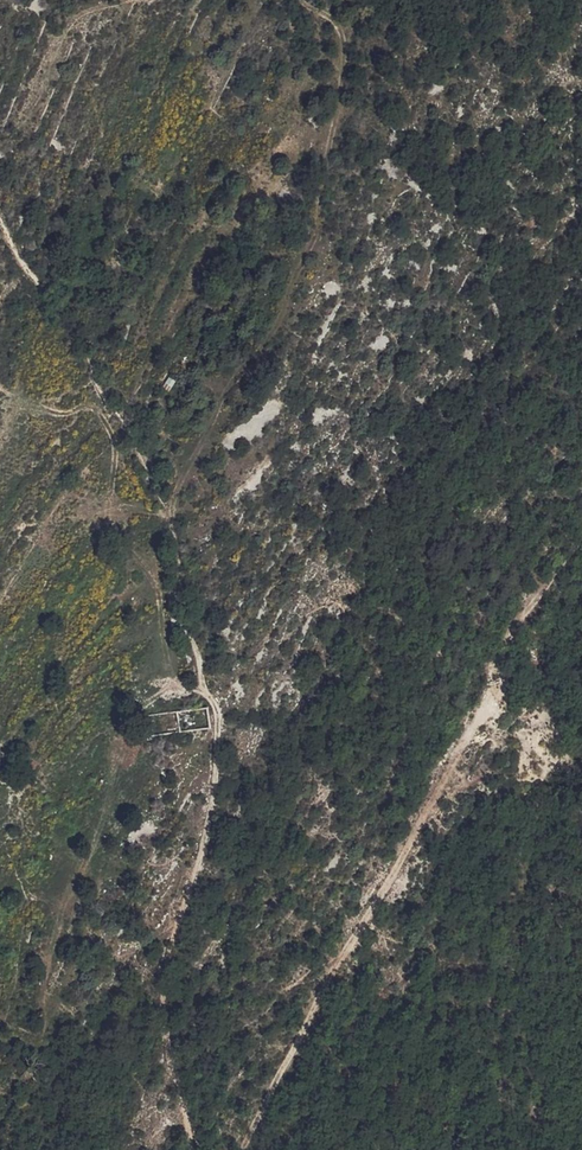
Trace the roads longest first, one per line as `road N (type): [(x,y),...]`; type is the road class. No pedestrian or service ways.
road 1 (track): [(194,1149),(168,1055),(162,979),(214,797),(218,715),(183,612),(175,516)]
road 2 (track): [(175,516),(177,488),(205,422),(279,330),(314,250),(347,40),(335,18),(303,0)]
road 3 (track): [(245,1149),(347,948),(498,692)]

